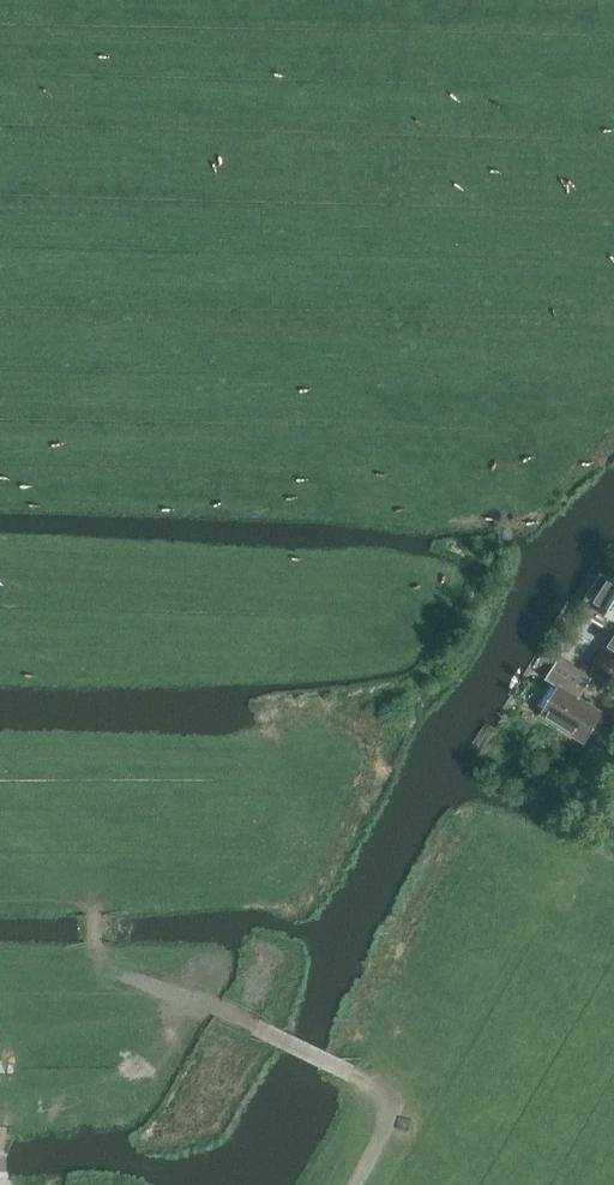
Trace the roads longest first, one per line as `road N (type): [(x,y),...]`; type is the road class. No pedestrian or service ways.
road 1 (track): [(360,1184),(394,1112),(382,1086),(214,1008),(156,1004),(100,1014),(6,1052),(1,1181)]
road 2 (track): [(156,1004),(96,952),(93,895),(0,895)]

